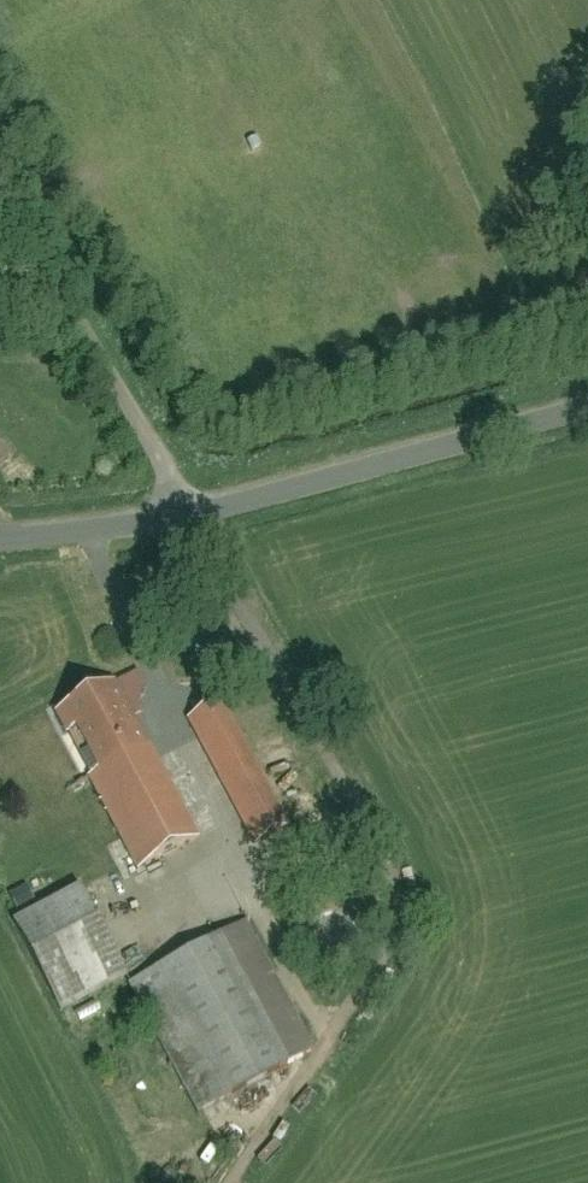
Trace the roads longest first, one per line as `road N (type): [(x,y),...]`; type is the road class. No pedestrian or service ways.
road 1 (track): [(244,1182),(340,1035),(231,843),(84,531)]
road 2 (residential): [(191,518),(587,414)]
road 3 (residential): [(0,190),(191,518)]
road 4 (residential): [(0,538),(191,518)]

